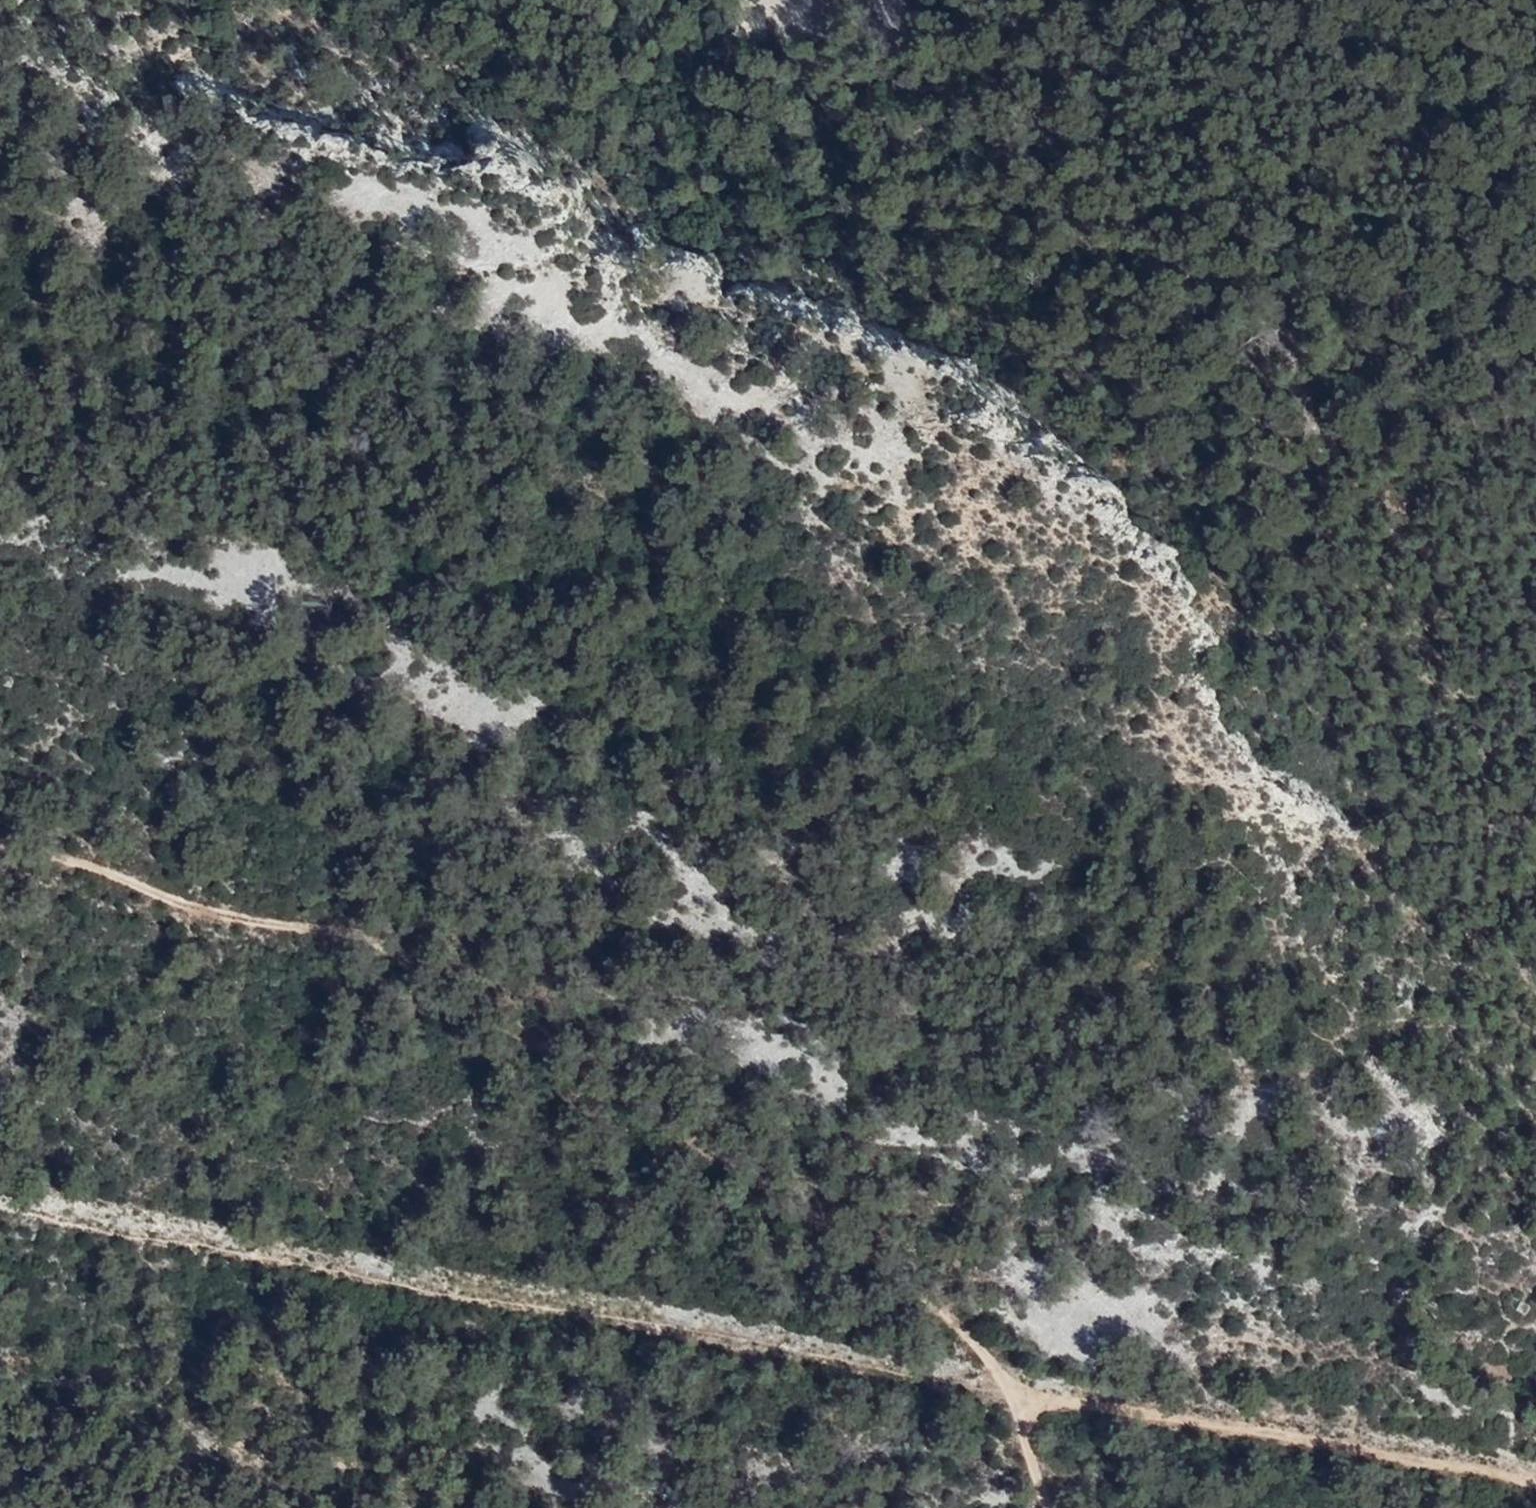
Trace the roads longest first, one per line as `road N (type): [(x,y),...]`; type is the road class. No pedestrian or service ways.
road 1 (track): [(1055,1507),(1017,1383),(854,1240),(379,943),(254,923),(78,860),(0,842)]
road 2 (track): [(1535,1486),(1017,1383)]

